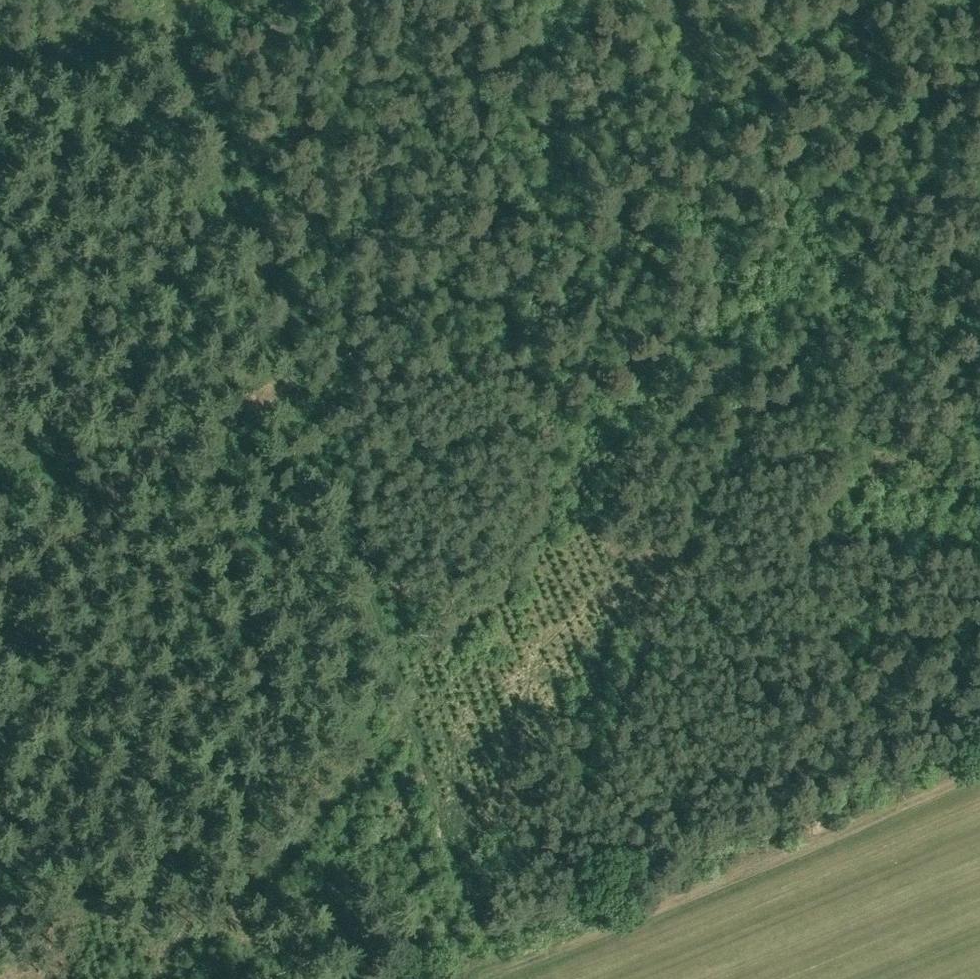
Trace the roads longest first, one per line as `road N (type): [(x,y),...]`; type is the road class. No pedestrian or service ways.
road 1 (track): [(979,776),(673,902)]

